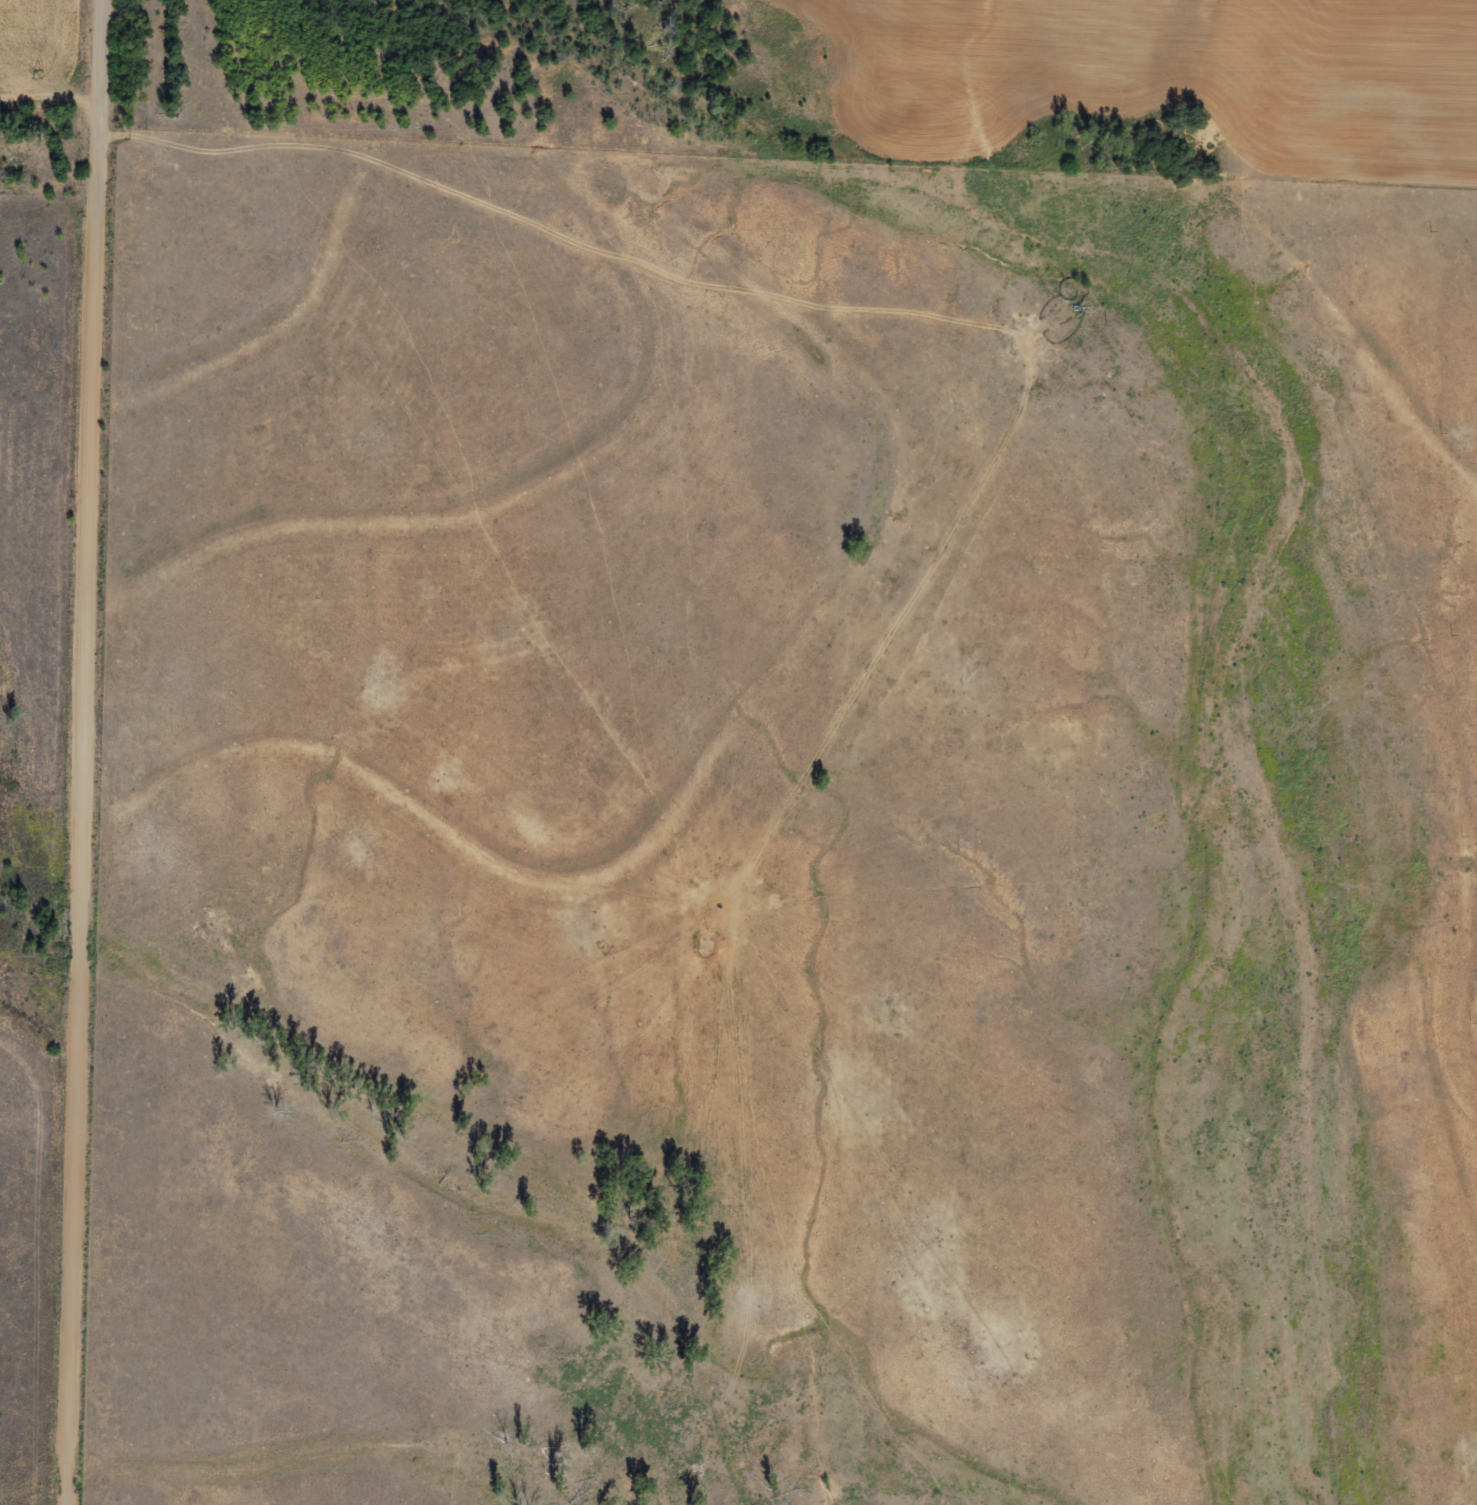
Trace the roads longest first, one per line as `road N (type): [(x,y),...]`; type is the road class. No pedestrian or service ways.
road 1 (residential): [(68,1504),(104,0)]

